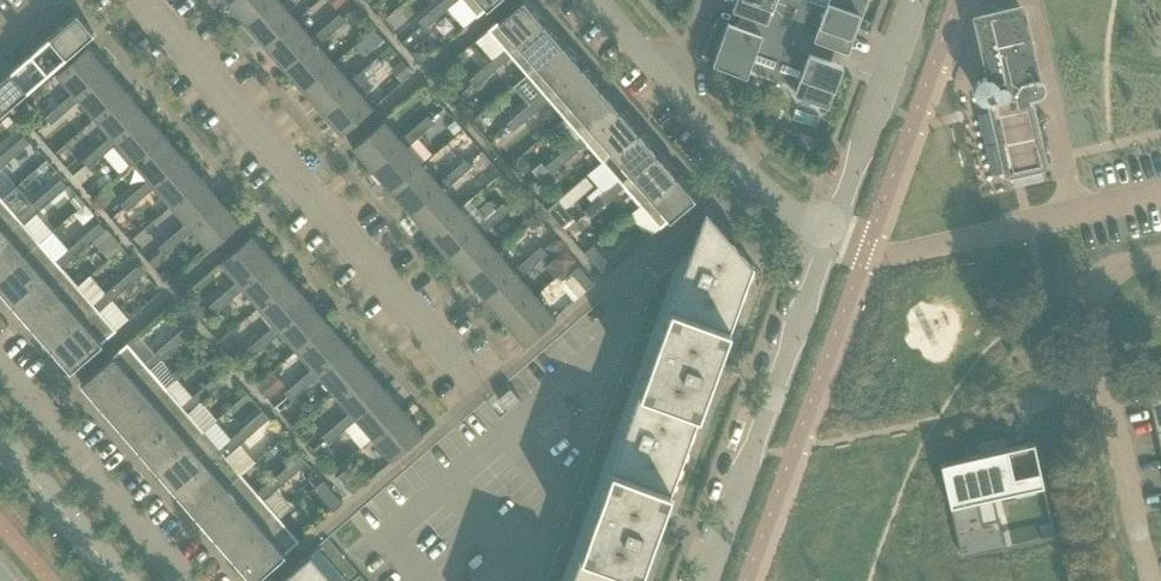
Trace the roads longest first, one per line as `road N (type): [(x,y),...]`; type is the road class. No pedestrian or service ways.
road 1 (residential): [(481,398),(141,0)]
road 2 (residential): [(1149,580),(1091,315),(1095,288),(1108,271),(1160,257)]
road 3 (tertiary): [(701,580),(828,233)]
road 4 (residential): [(481,398),(741,172)]
road 5 (residential): [(270,580),(481,398)]
road 6 (residential): [(0,369),(179,580)]
road 7 (tertiary): [(828,233),(916,0)]
road 8 (residential): [(677,99),(592,0)]

